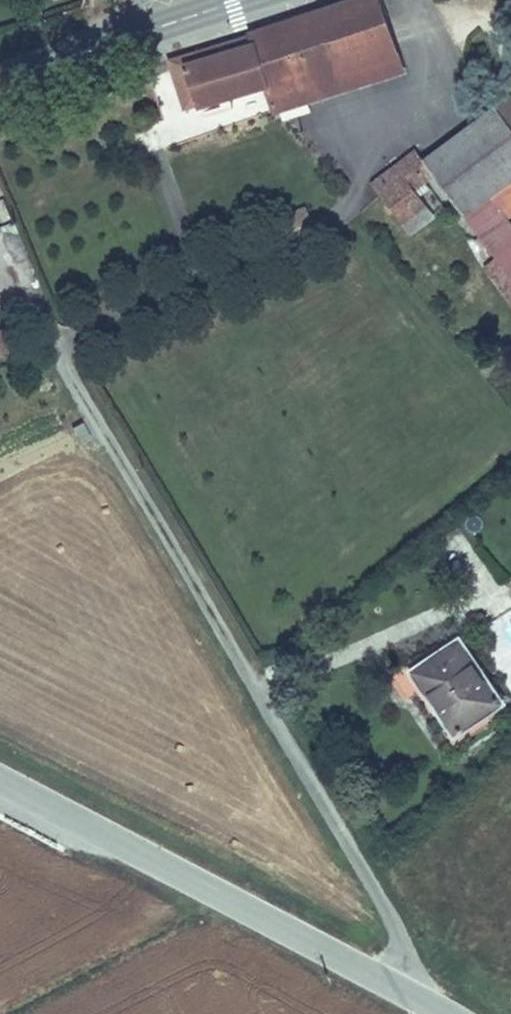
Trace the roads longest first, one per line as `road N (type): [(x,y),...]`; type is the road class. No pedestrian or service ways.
road 1 (track): [(401,987),(382,903),(68,374),(70,336)]
road 2 (unclassified): [(454,1013),(0,777)]
road 3 (primary): [(241,0),(0,80)]
road 4 (track): [(202,281),(159,155)]

